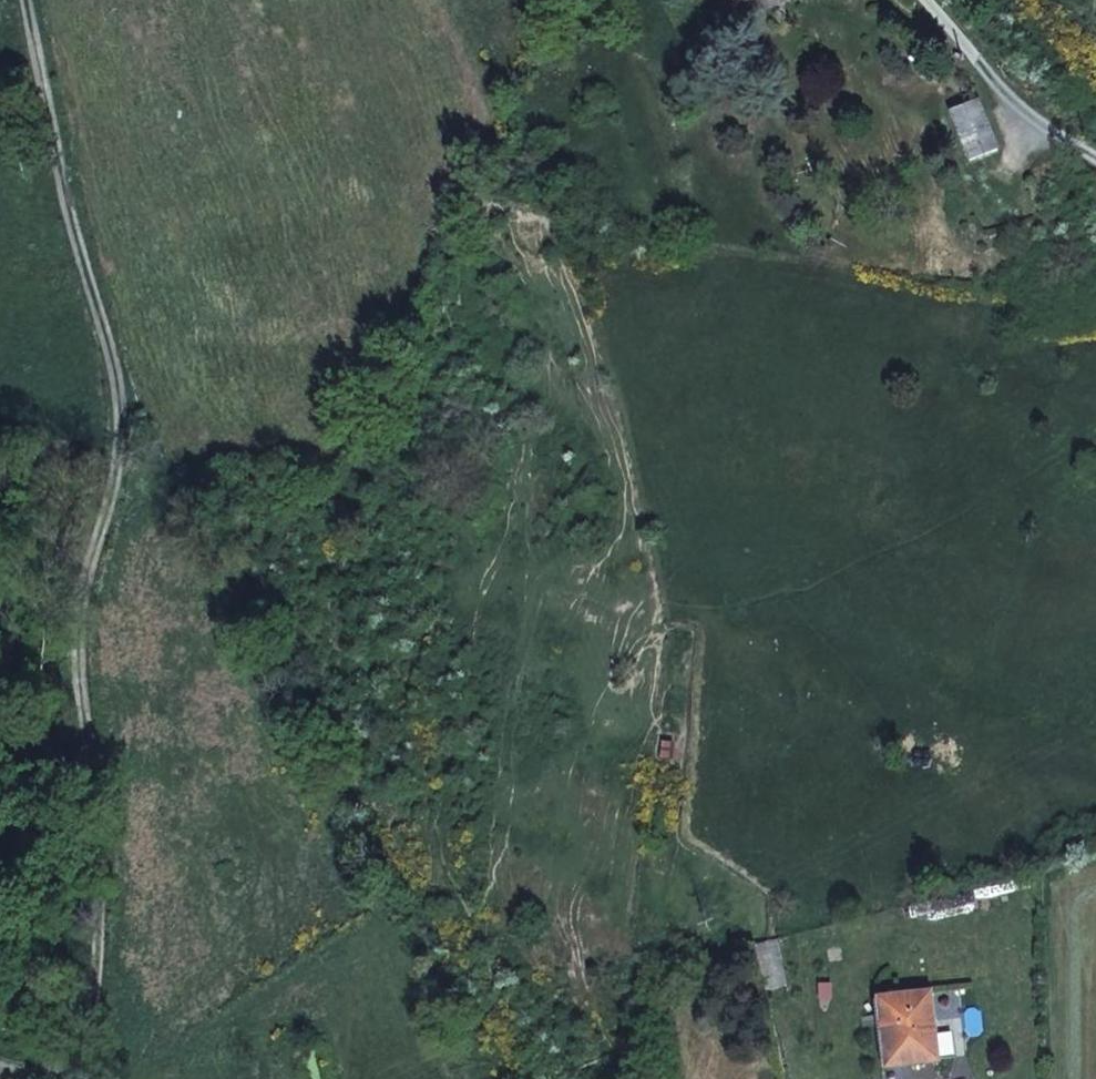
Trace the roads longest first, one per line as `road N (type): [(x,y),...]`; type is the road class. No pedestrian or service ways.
road 1 (track): [(63,1078),(87,1051),(93,1008),(104,856),(84,634),(120,473),(123,404),(61,180),(24,0)]
road 2 (track): [(1095,154),(918,0)]

